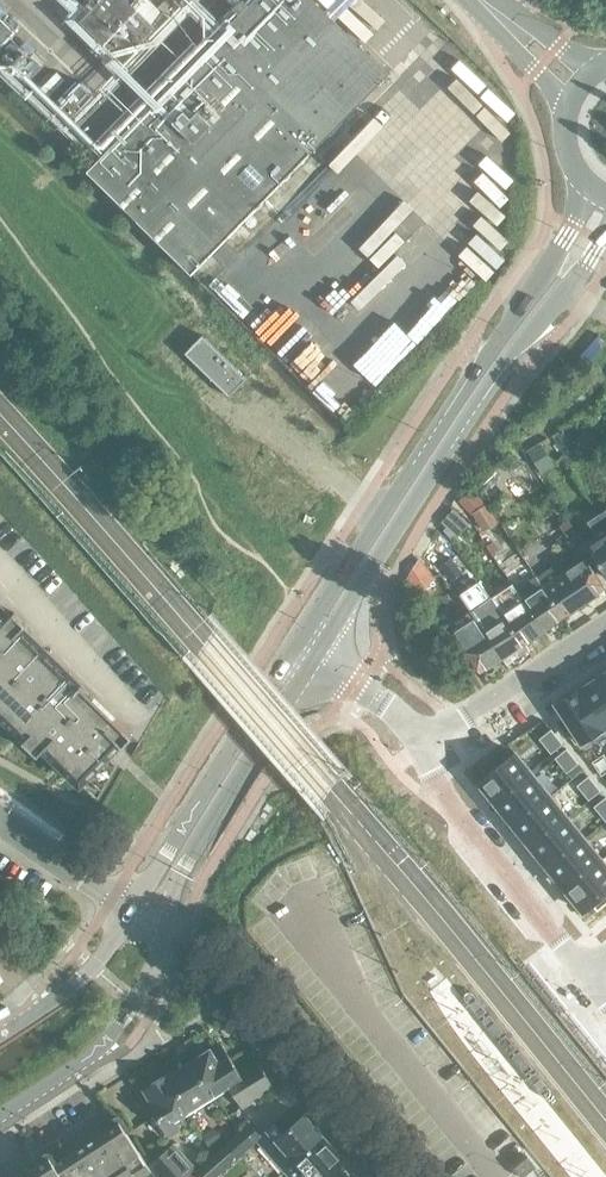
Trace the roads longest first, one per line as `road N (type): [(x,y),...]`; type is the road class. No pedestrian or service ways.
road 1 (tertiary): [(591,183),(532,293),(297,645)]
road 2 (tertiary): [(315,657),(500,370),(605,237)]
road 3 (residential): [(398,1176),(234,993),(159,937)]
road 4 (tertiary): [(159,937),(181,873),(315,657)]
road 5 (tertiary): [(297,645),(130,916)]
road 6 (tertiary): [(582,973),(453,816),(428,743)]
road 7 (tertiary): [(0,1121),(101,1054),(159,937)]
road 8 (unclassified): [(428,743),(605,628)]
road 9 (tertiary): [(130,916),(92,965),(0,1033)]
road 10 (residential): [(130,916),(0,823)]
road 11 (tertiary): [(428,743),(315,657)]
road 12 (unclassified): [(483,4),(573,104)]
road 13 (unclassified): [(598,72),(483,4)]

